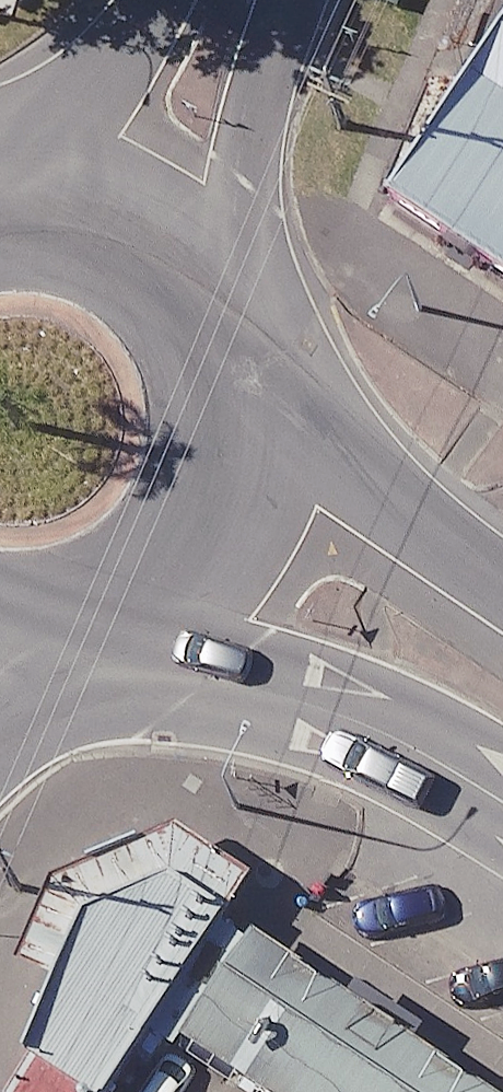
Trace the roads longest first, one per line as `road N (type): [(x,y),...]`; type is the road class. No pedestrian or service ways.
road 1 (secondary): [(502,797),(421,746),(93,641)]
road 2 (secondary): [(243,363),(502,590)]
road 3 (secondary): [(243,363),(217,517),(171,587),(93,641)]
road 4 (tertiary): [(117,235),(224,0)]
road 5 (secondary): [(117,235),(194,287),(243,363)]
road 6 (secondary): [(0,191),(66,209),(117,235)]

